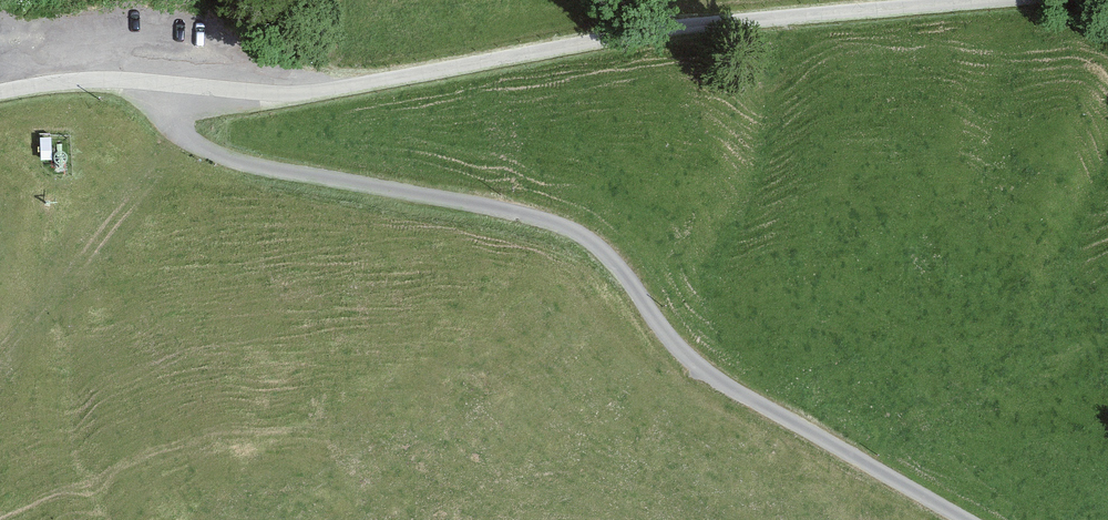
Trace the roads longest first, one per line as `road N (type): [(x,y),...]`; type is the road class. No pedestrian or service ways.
road 1 (track): [(969,519),(691,360),(622,271),(582,236),(461,200),(205,149),(167,117),(168,83)]
road 2 (unclassified): [(950,0),(590,41),(289,95),(210,88)]
road 3 (unclassified): [(0,92),(95,80),(210,88)]

